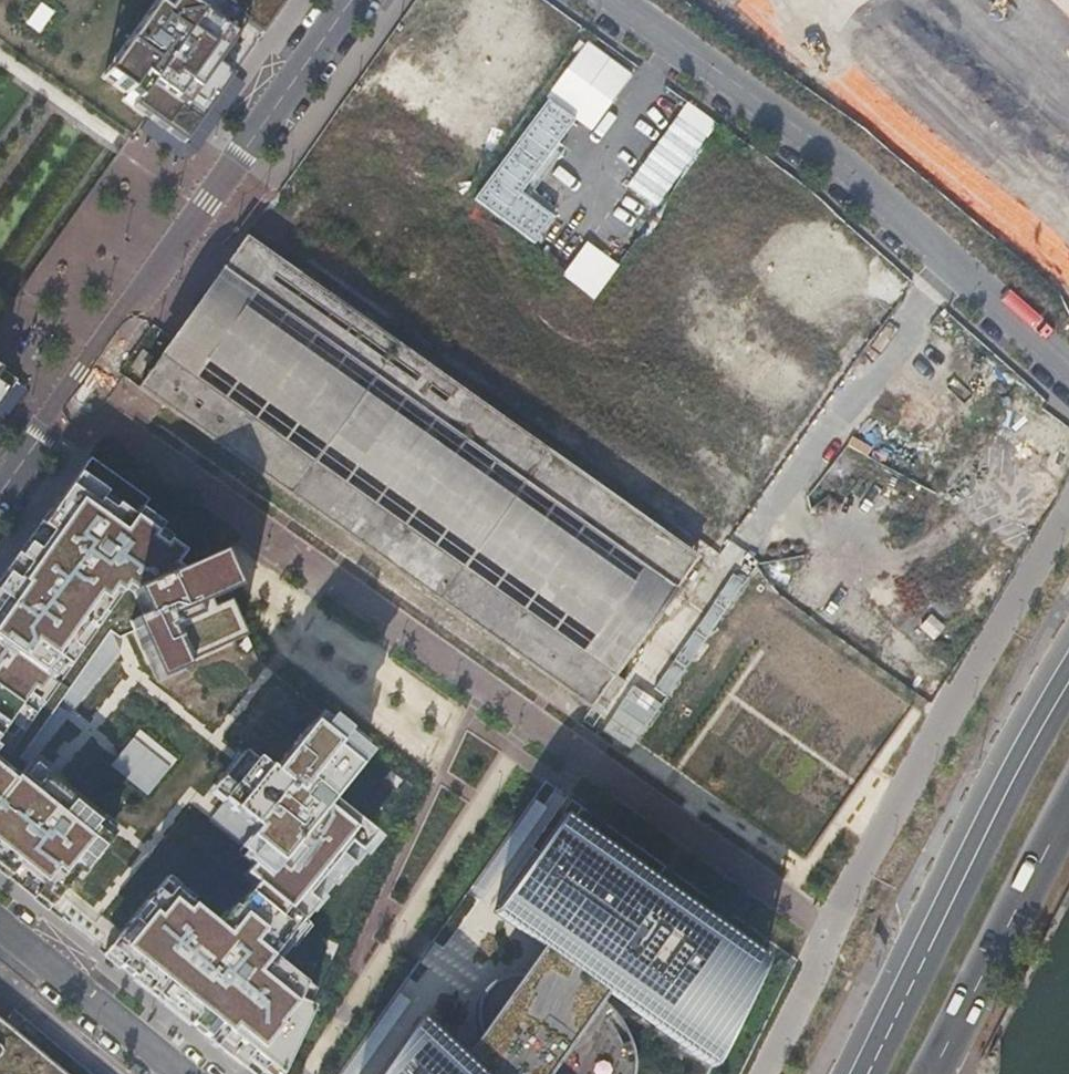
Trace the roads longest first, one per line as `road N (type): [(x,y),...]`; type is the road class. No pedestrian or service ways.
road 1 (residential): [(0,492),(351,0)]
road 2 (residential): [(608,0),(822,151),(1068,369)]
road 3 (primary): [(1068,672),(863,1073)]
road 4 (primary): [(933,1073),(1068,809)]
road 5 (residential): [(0,928),(179,1073)]

